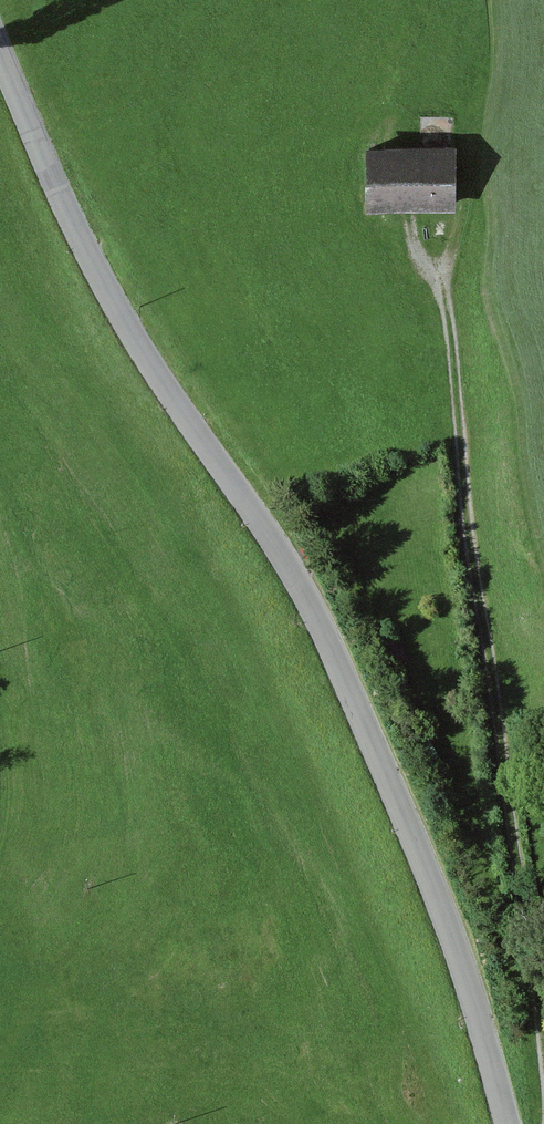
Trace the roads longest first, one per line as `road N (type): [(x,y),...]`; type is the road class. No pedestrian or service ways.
road 1 (tertiary): [(0,46),(109,295),(267,527),(342,661),(429,878),(506,1123)]
road 2 (track): [(543,1087),(441,276),(415,234)]

